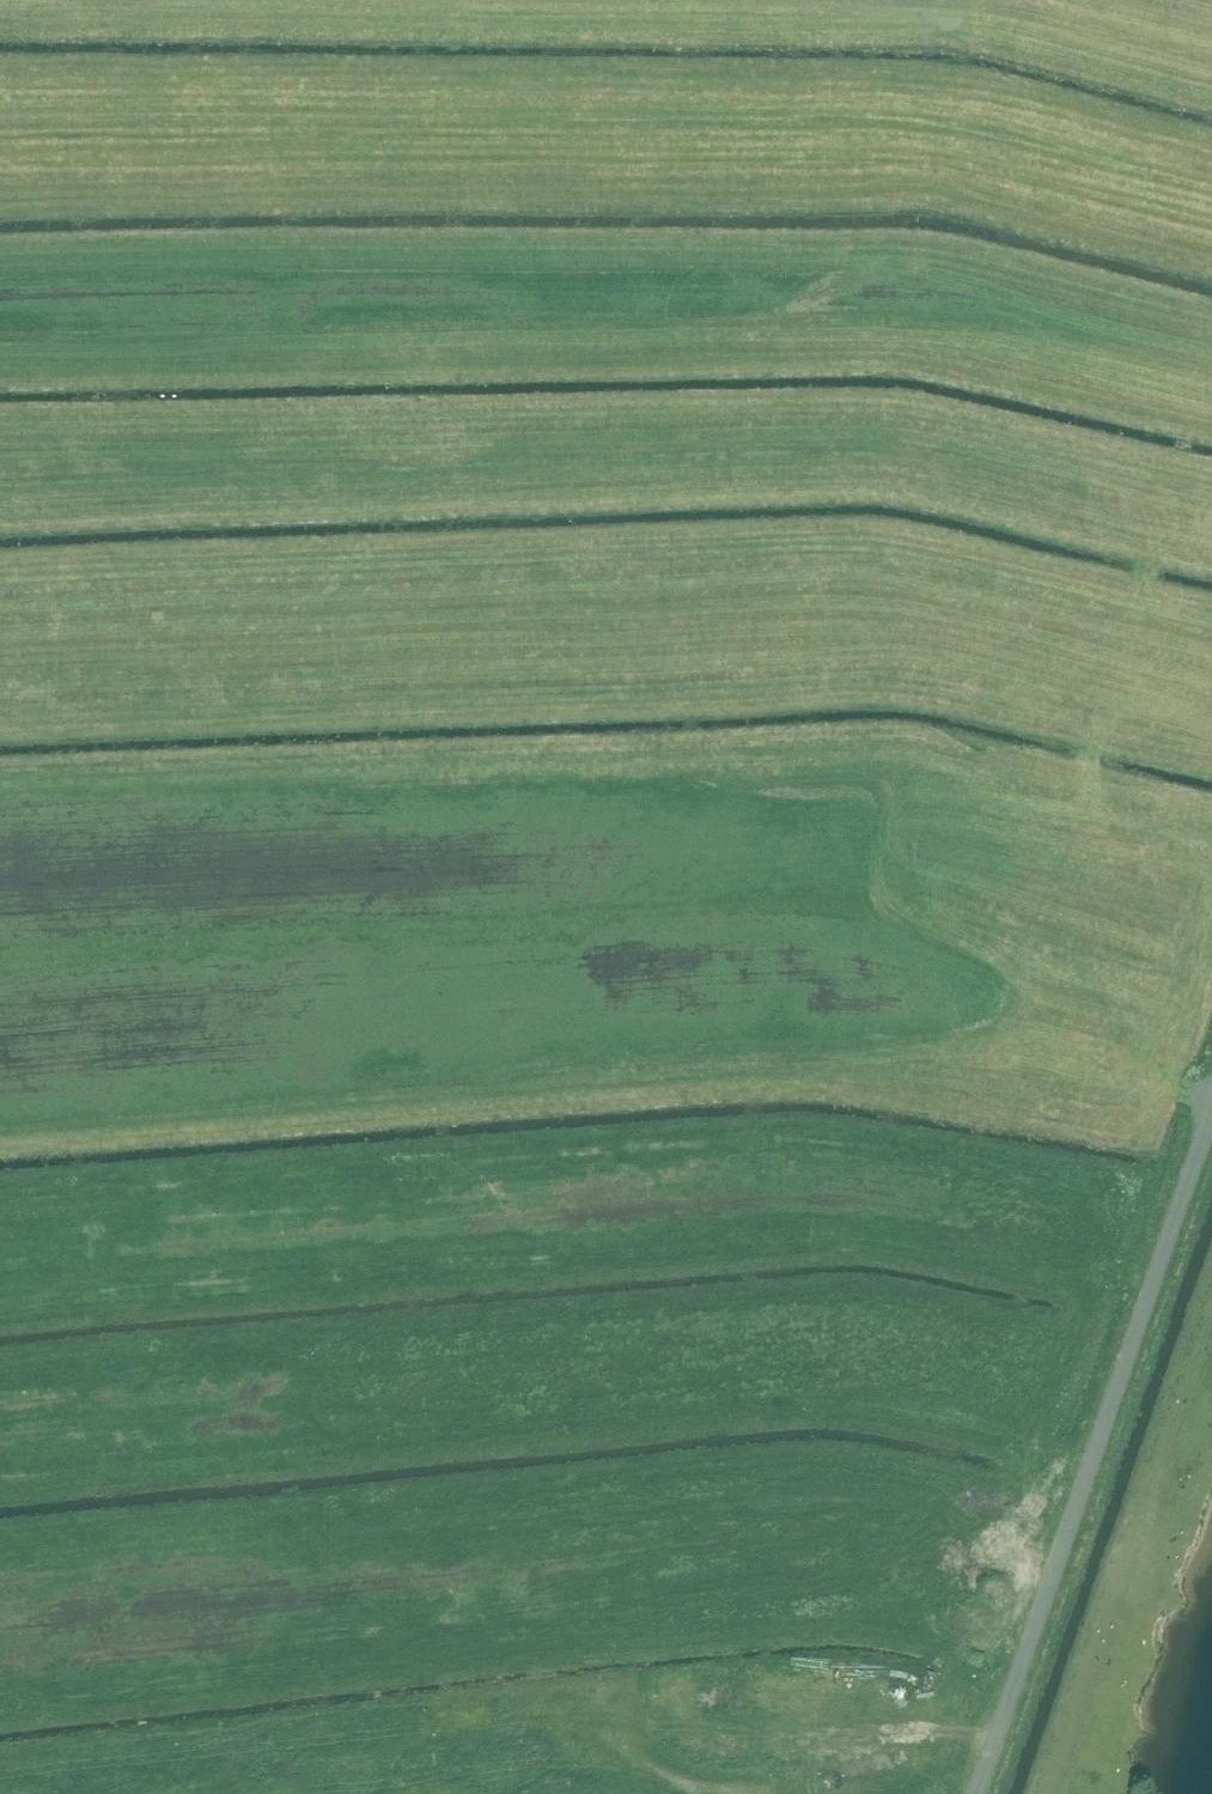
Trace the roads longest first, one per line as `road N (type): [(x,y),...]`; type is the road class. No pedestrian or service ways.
road 1 (unclassified): [(973,1793),(1211,1096)]

